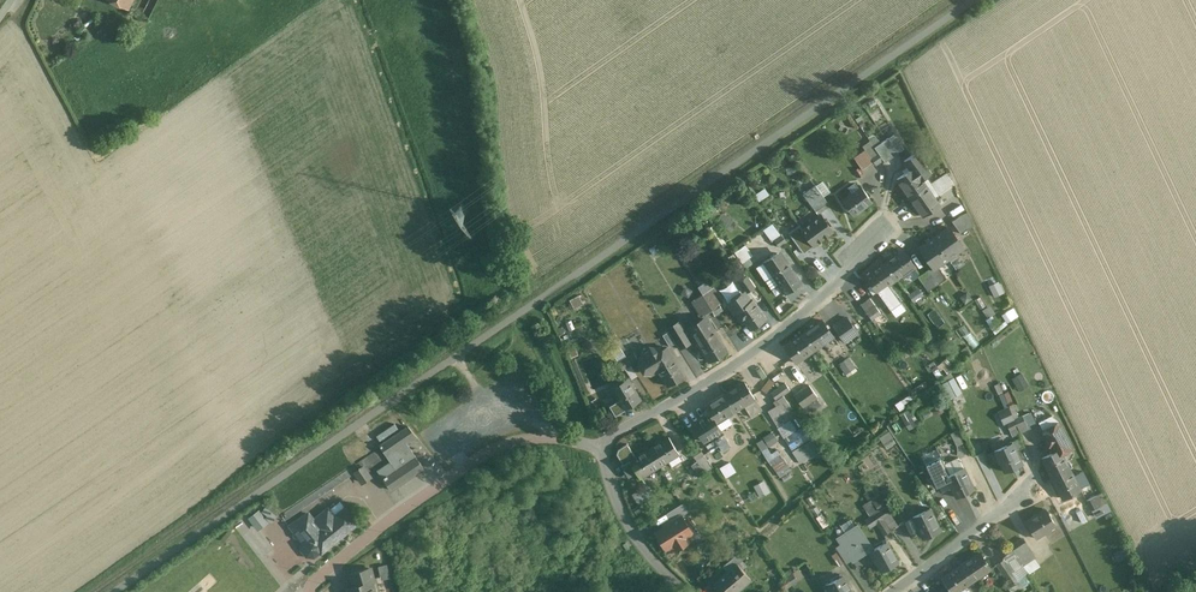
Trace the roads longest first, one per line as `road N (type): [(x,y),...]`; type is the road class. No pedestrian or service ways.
road 1 (residential): [(606,446),(612,434),(746,359),(821,300),(885,235)]
road 2 (residential): [(315,591),(317,577),(349,550),(501,446),(535,437),(606,446)]
road 3 (residential): [(893,591),(1035,495)]
road 4 (residential): [(686,591),(642,547),(616,501),(606,446)]

